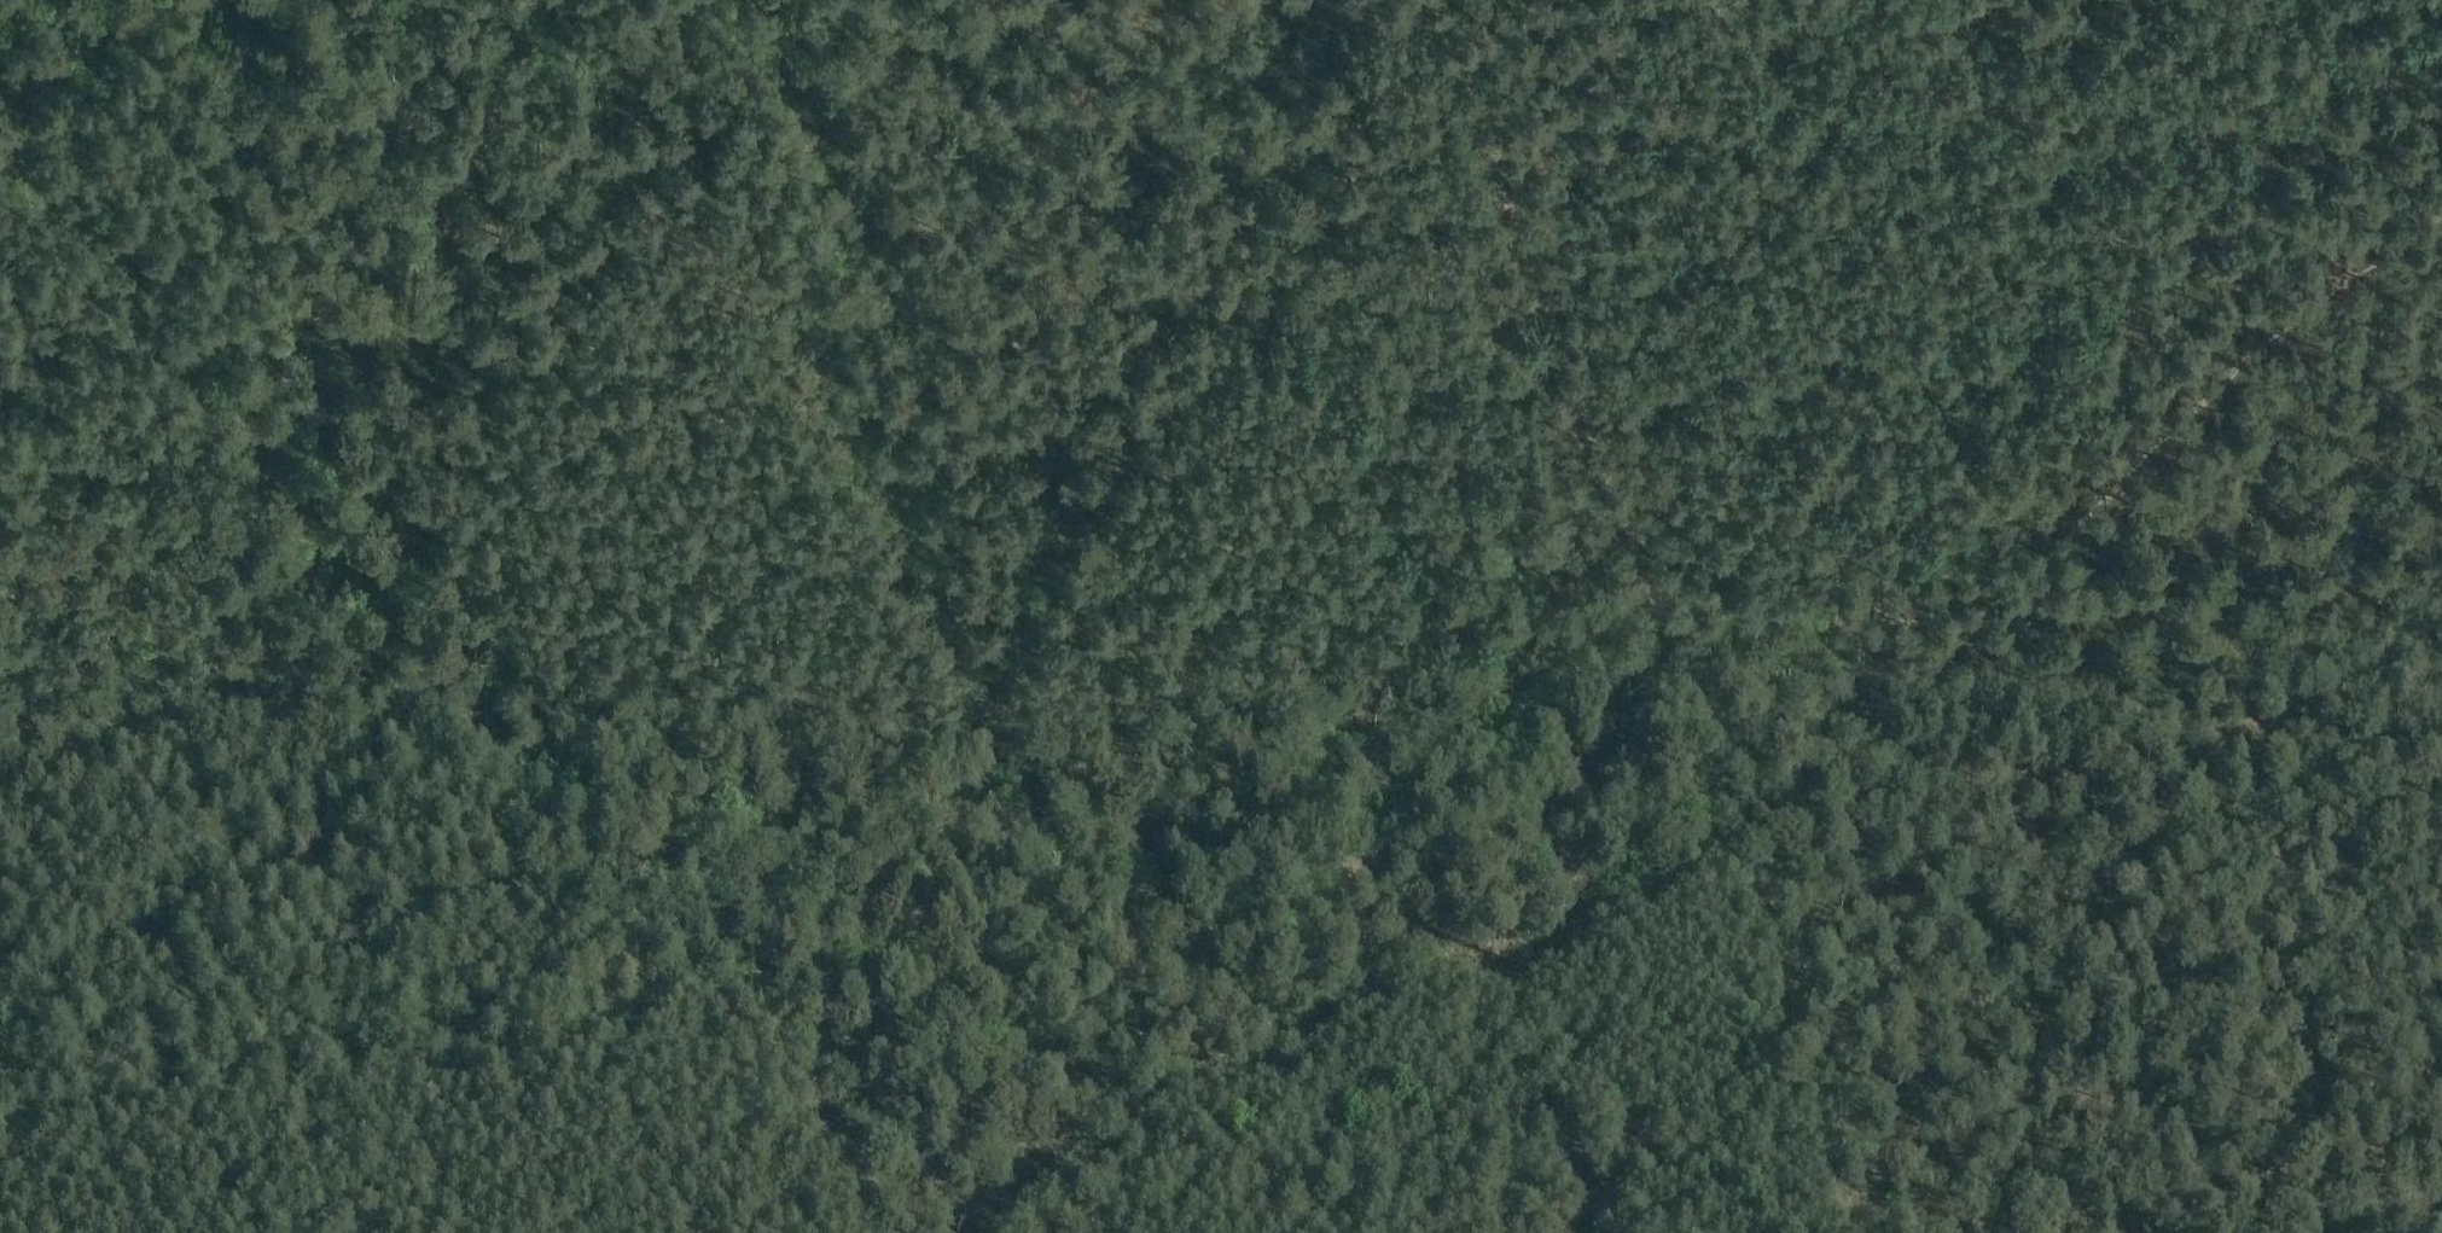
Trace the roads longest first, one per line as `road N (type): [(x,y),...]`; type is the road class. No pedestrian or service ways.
road 1 (track): [(1671,637),(1437,0)]
road 2 (track): [(1873,1232),(1671,637)]

